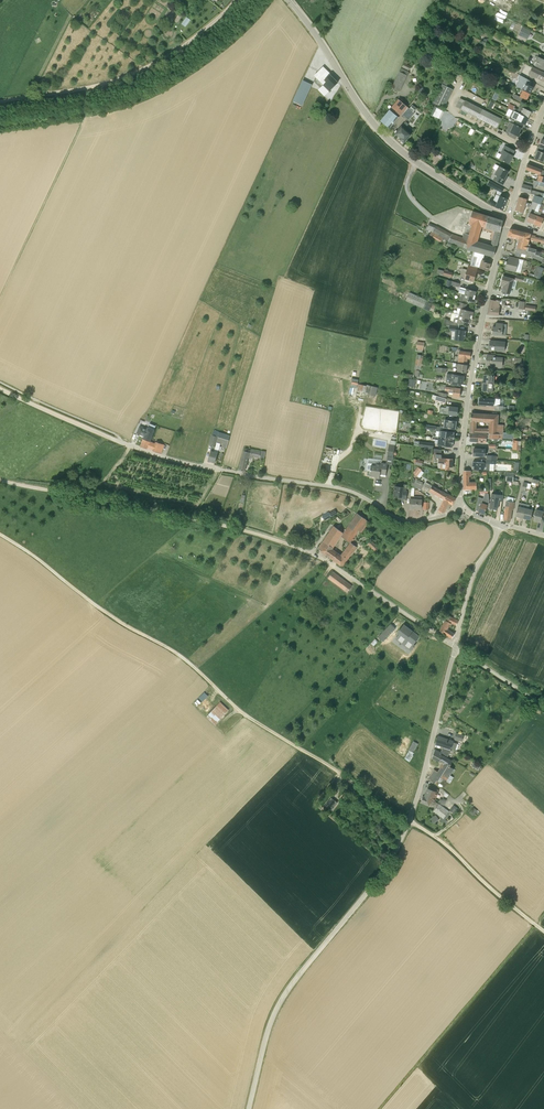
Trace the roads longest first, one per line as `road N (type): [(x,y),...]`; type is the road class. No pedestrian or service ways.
road 1 (unclassified): [(249,1108),(279,1004),(376,881),(410,822),(456,647)]
road 2 (track): [(0,534),(182,657),(245,714),(410,822)]
road 3 (unclassified): [(122,442),(195,465),(347,490),(406,521),(460,506)]
road 4 (tertiary): [(508,217),(385,136),(289,0)]
road 5 (track): [(0,480),(157,509),(300,548)]
road 6 (residential): [(460,506),(475,359),(507,222)]
road 7 (track): [(0,101),(135,72),(180,47),(236,0)]
road 8 (unclassified): [(300,548),(456,647)]
road 9 (track): [(536,924),(410,822)]
road 10 (track): [(0,388),(122,442)]
road 11 (unclassified): [(456,647),(474,572),(499,523)]

